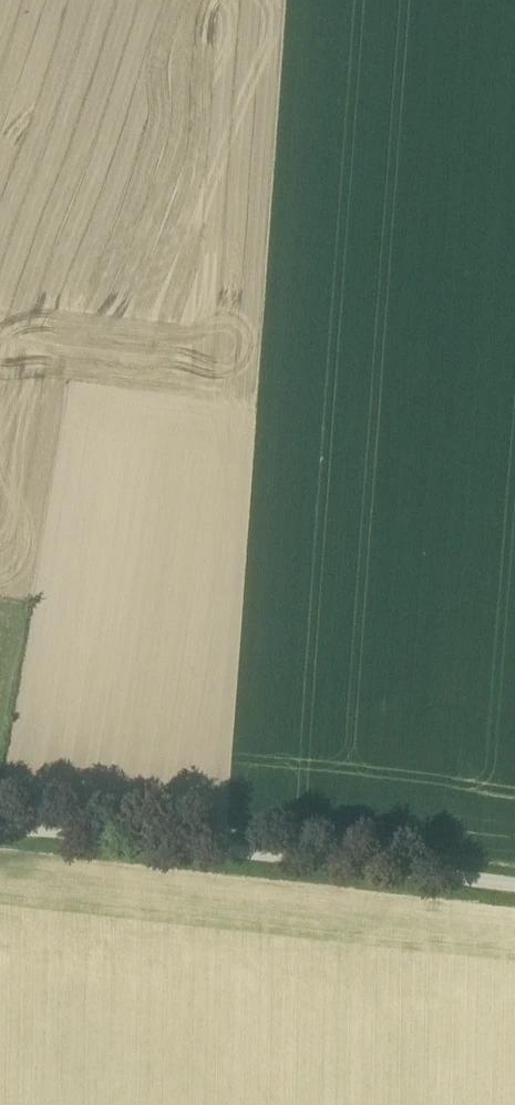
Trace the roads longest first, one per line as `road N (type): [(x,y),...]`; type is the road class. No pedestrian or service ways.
road 1 (unclassified): [(514,902),(0,846)]

